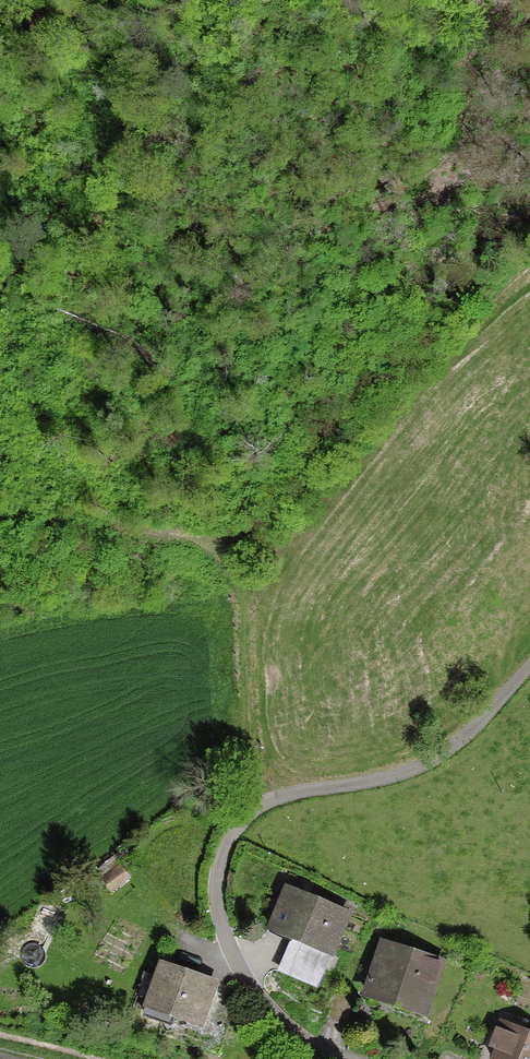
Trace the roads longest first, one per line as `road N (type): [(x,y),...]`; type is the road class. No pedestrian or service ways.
road 1 (track): [(238,591),(354,441),(529,268)]
road 2 (track): [(0,518),(168,531),(222,559),(238,591)]
road 3 (track): [(252,808),(238,591)]

